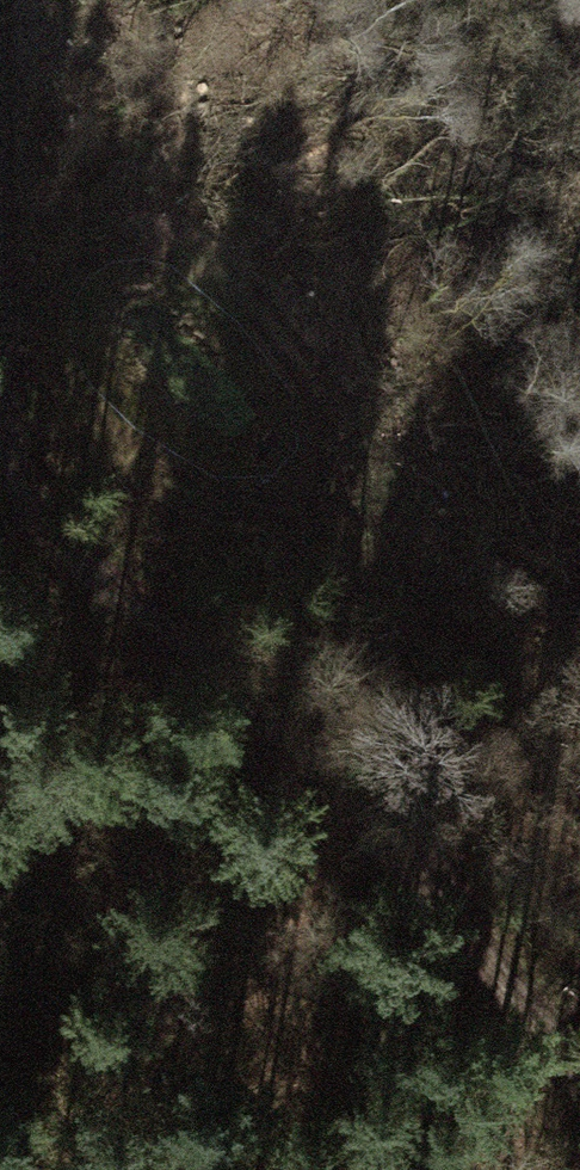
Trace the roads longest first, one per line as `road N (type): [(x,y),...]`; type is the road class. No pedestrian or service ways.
road 1 (track): [(579,1057),(324,757),(212,649),(111,579),(25,489),(3,409),(0,355)]
road 2 (track): [(0,309),(191,495),(384,543),(579,738)]
road 3 (track): [(269,514),(324,428),(259,301),(159,246),(87,253),(0,305)]

